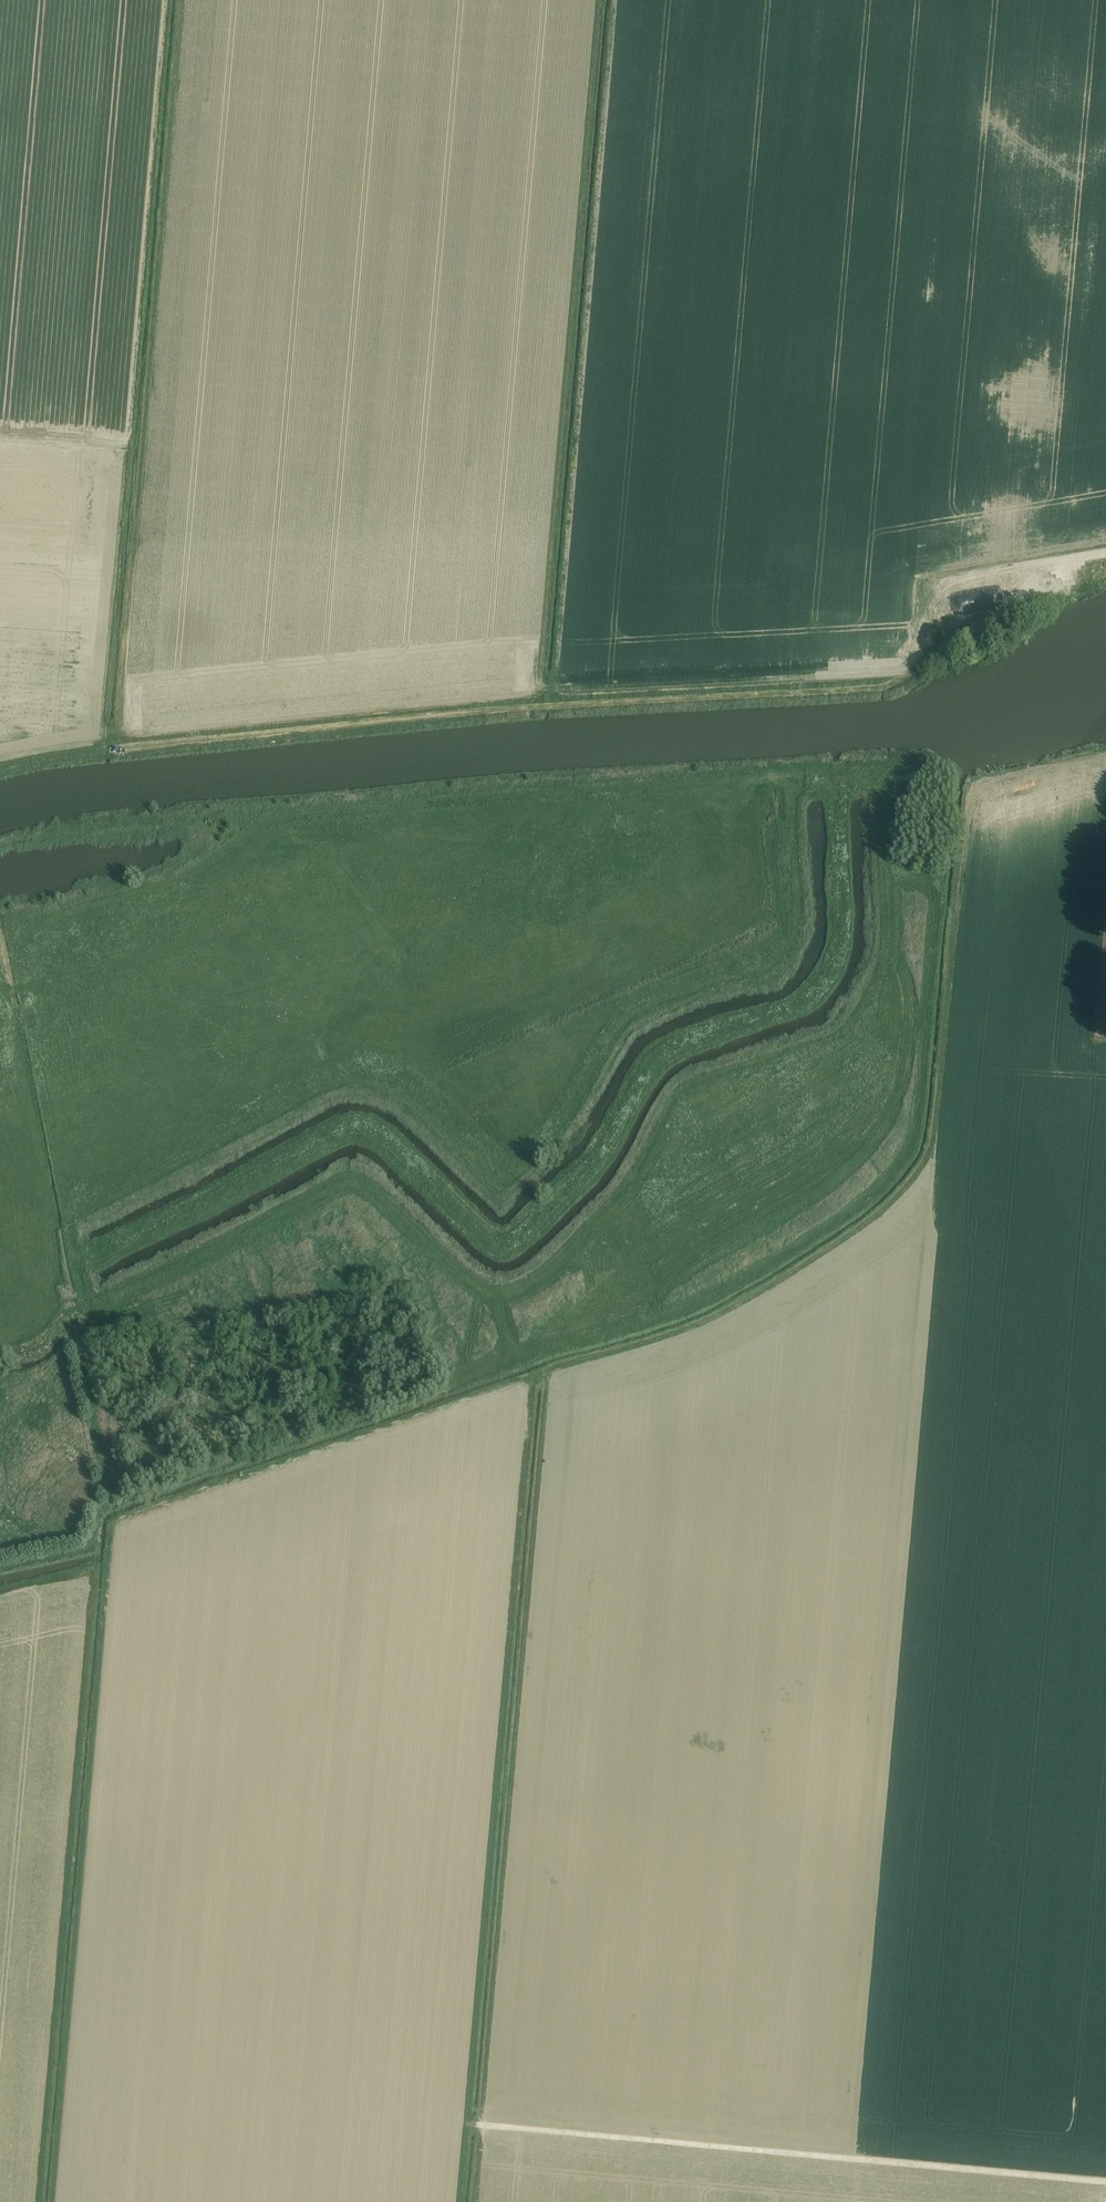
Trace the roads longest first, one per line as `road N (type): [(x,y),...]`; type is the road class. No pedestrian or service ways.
road 1 (track): [(1105,2182),(478,2125)]
road 2 (track): [(957,581),(1105,555)]

